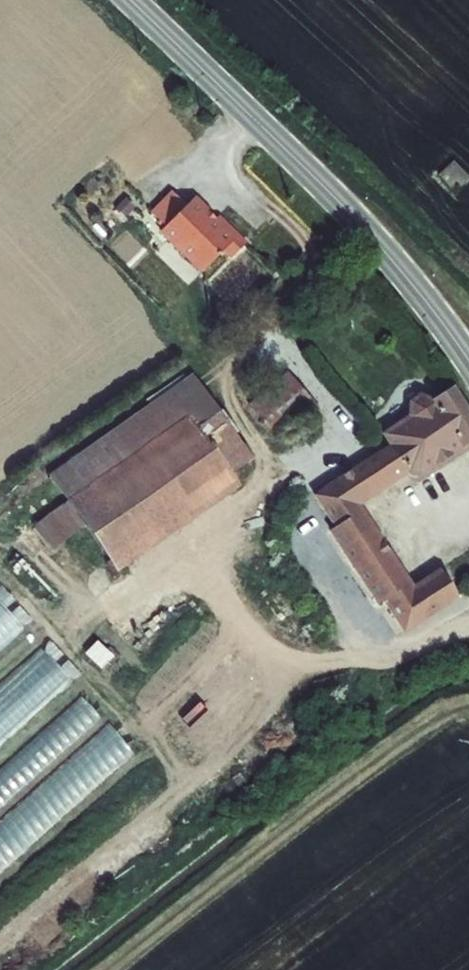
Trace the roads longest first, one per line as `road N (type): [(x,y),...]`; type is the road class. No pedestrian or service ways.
road 1 (secondary): [(468,359),(341,203),(132,0)]

